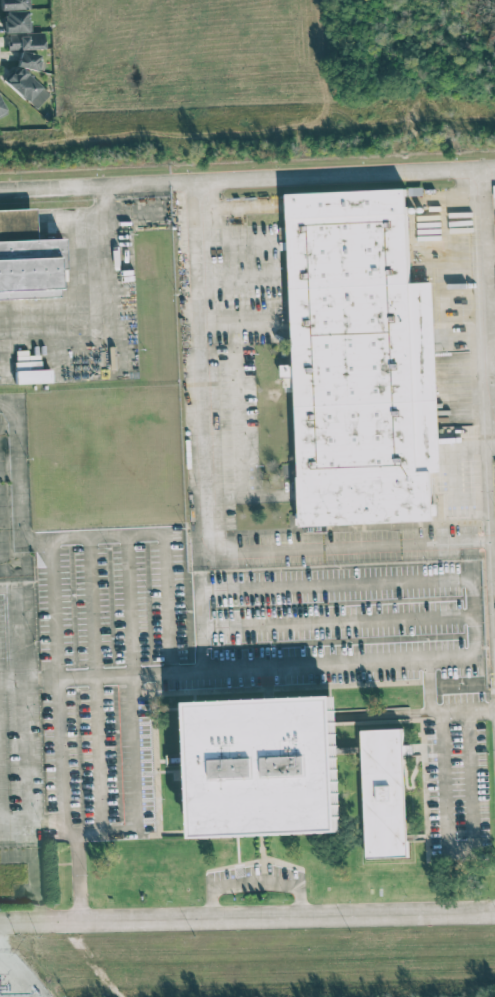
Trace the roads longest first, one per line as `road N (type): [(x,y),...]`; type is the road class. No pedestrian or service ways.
road 1 (residential): [(494,912),(0,923)]

